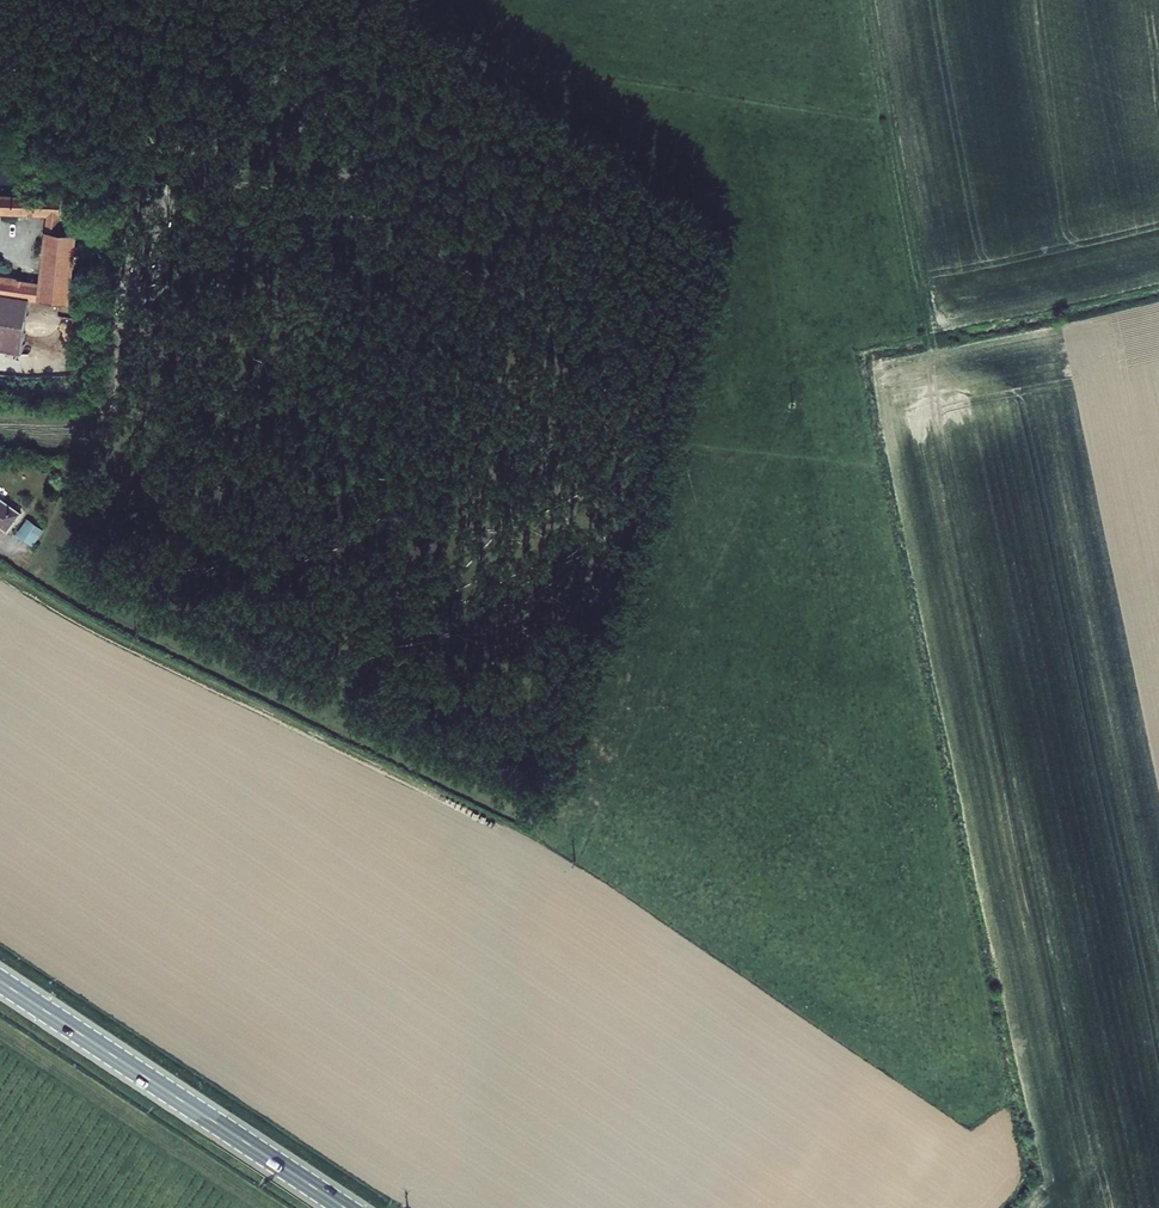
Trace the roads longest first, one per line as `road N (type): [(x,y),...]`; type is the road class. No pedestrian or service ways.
road 1 (primary): [(0,981),(345,1207)]
road 2 (track): [(880,0),(934,348)]

